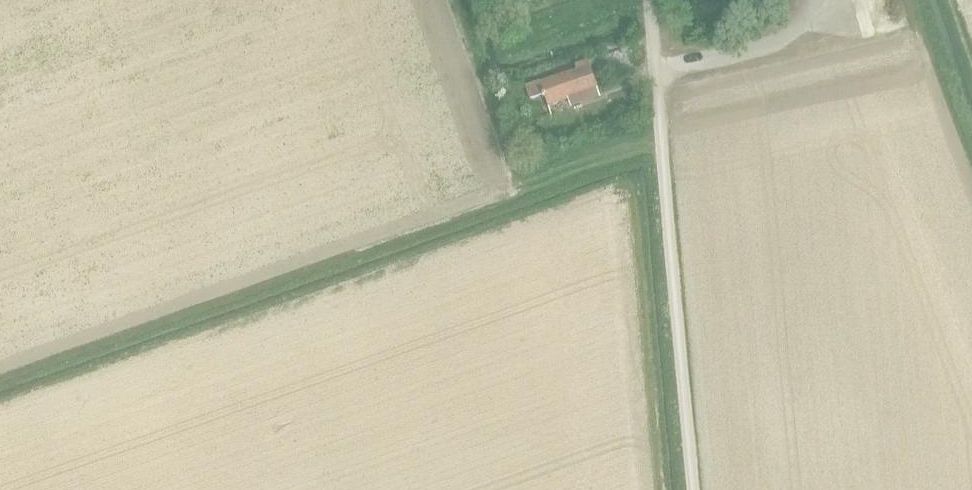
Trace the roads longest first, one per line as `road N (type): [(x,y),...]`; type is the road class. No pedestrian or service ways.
road 1 (unclassified): [(700,489),(657,0)]

